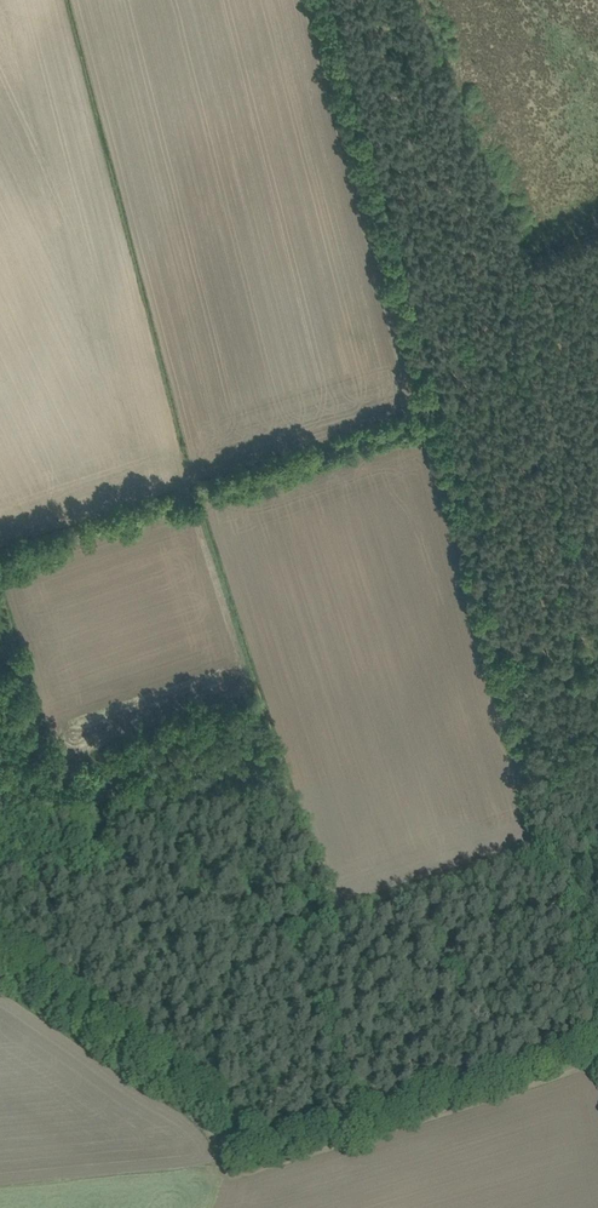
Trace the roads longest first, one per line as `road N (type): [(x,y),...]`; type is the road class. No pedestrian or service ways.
road 1 (track): [(0,972),(205,1119),(229,1166)]

